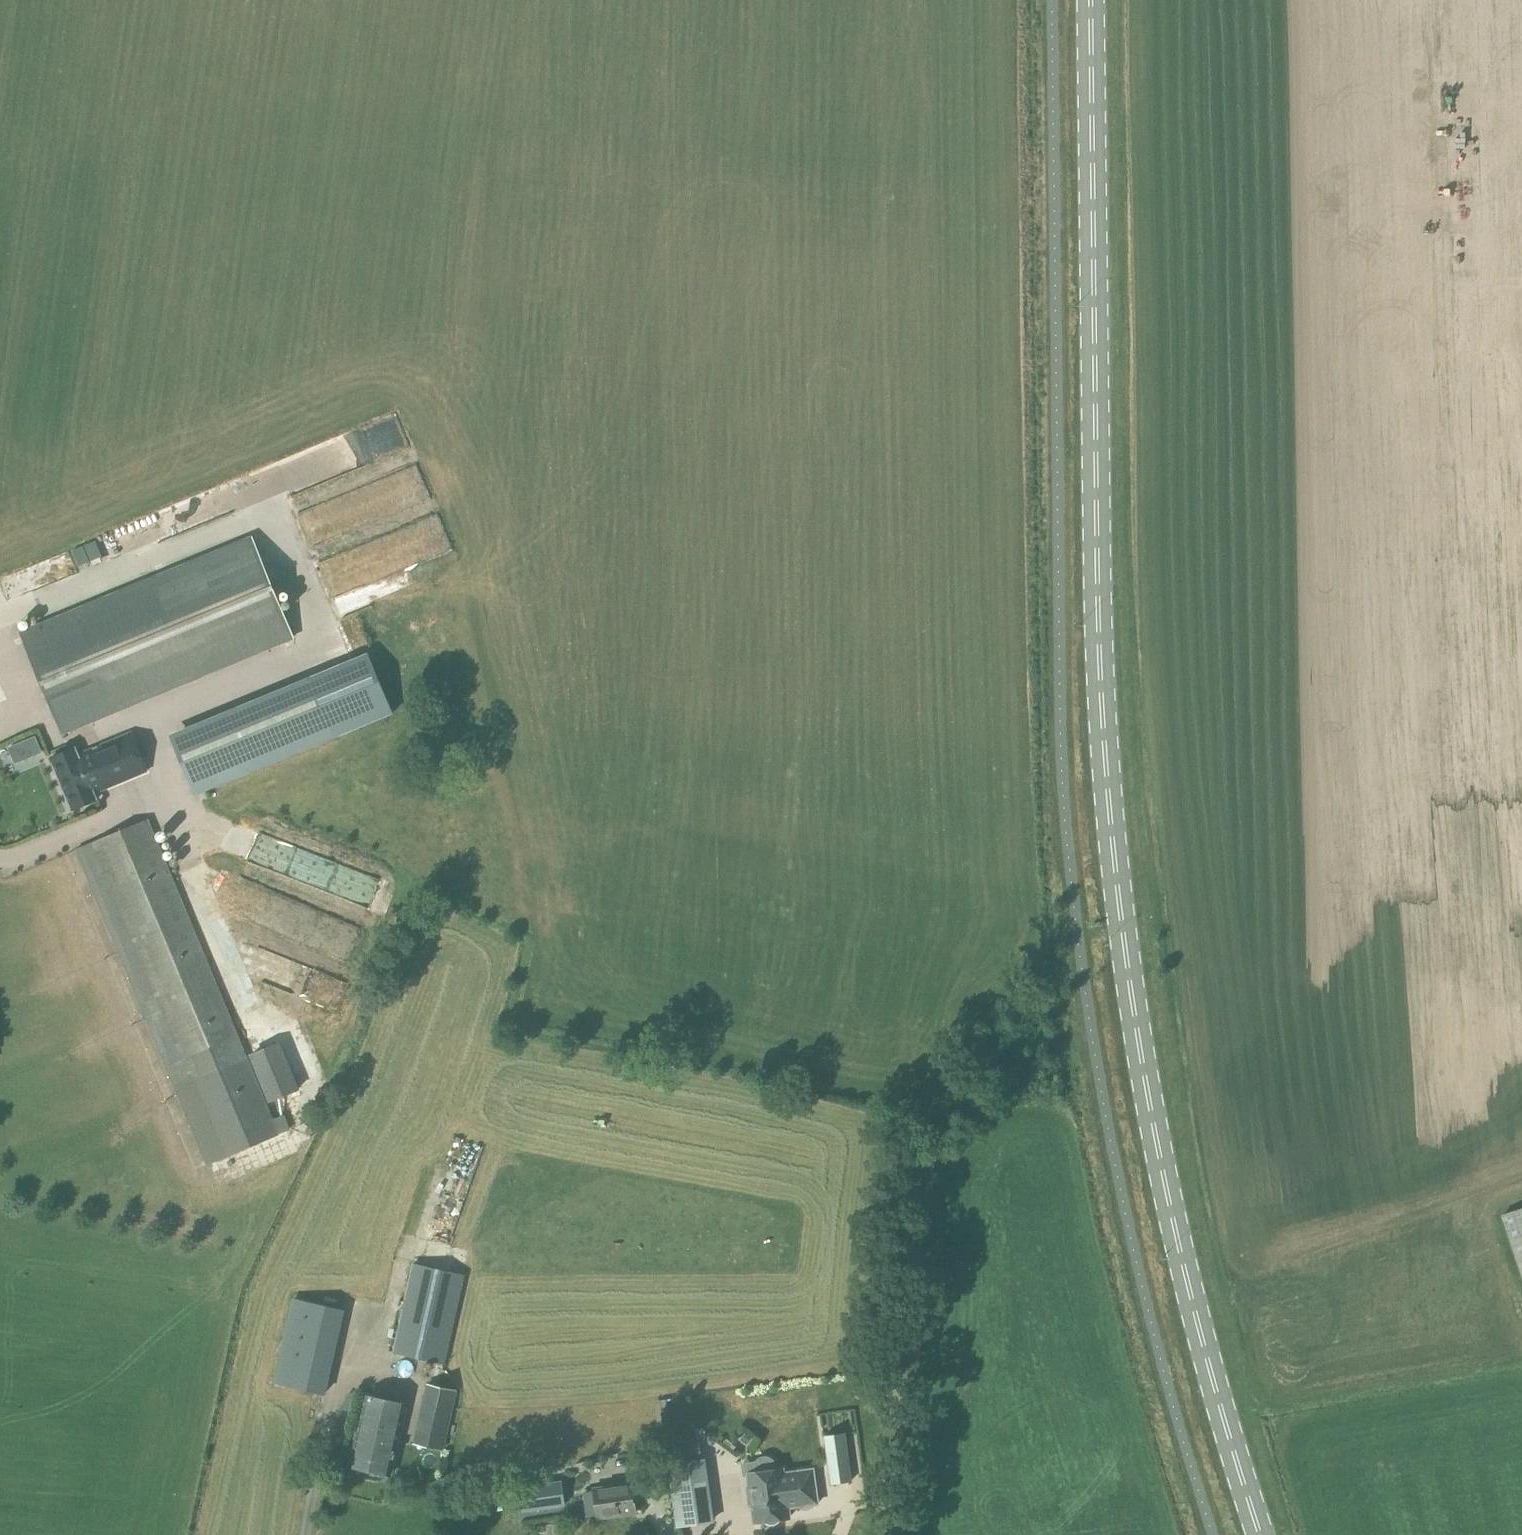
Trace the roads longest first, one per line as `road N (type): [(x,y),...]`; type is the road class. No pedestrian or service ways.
road 1 (tertiary): [(1263,1534),(1173,1219),(1121,918),(1099,670),(1089,0)]

